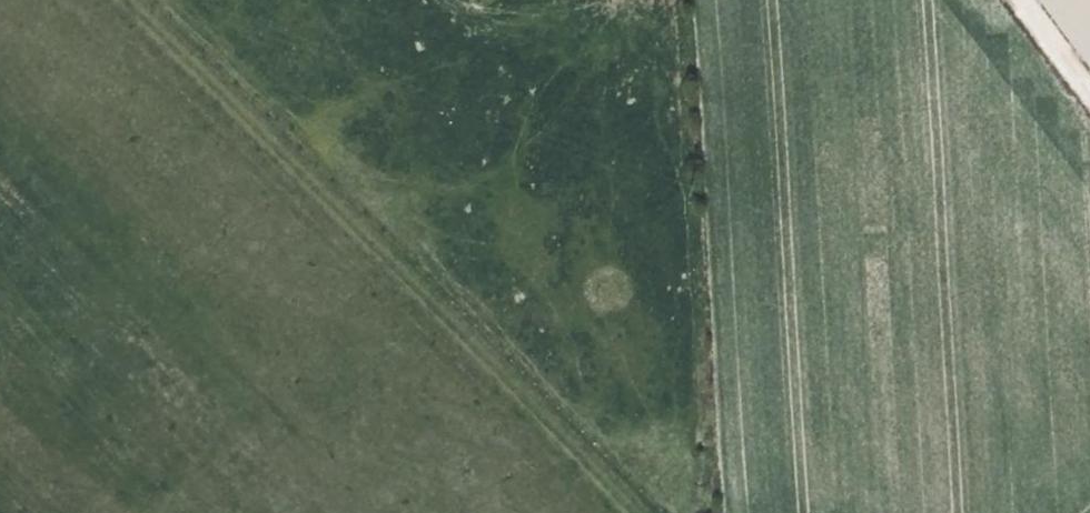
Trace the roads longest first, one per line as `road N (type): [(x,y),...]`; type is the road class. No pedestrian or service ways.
road 1 (track): [(637,512),(134,0)]
road 2 (track): [(1015,0),(1089,101)]

